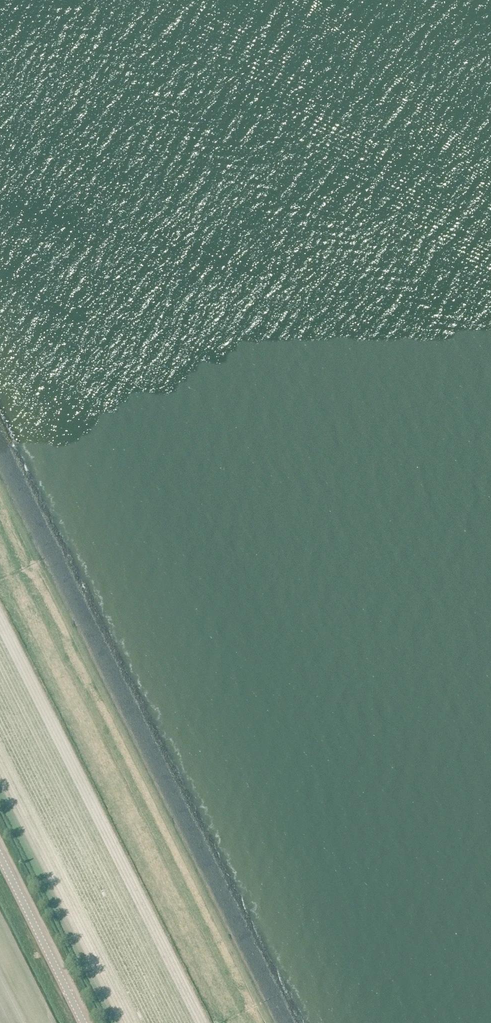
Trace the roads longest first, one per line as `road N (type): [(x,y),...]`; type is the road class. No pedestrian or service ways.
road 1 (tertiary): [(83,1022),(0,858)]

